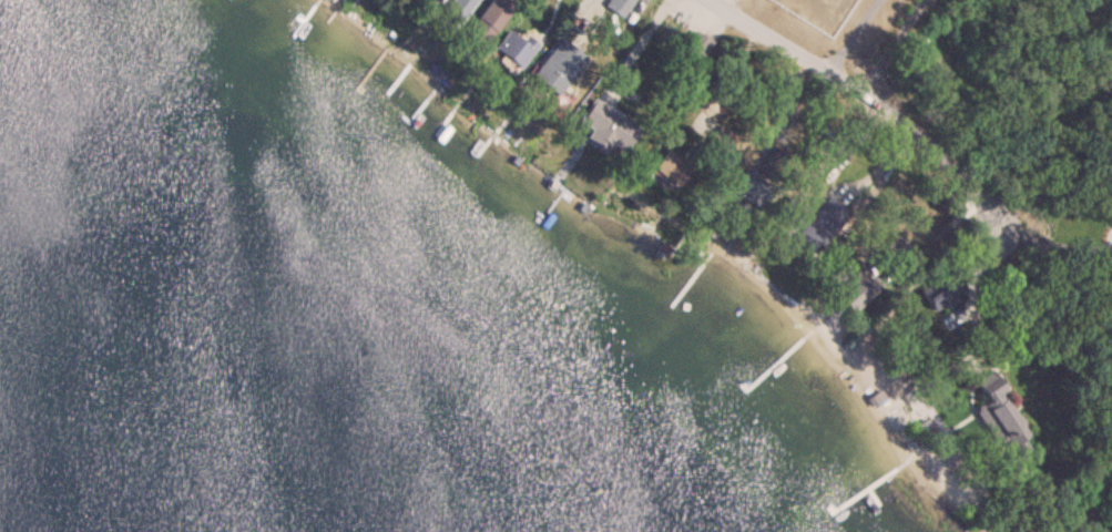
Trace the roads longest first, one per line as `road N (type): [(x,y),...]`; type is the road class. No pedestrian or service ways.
road 1 (residential): [(999,233),(977,194),(876,106),(707,0)]

